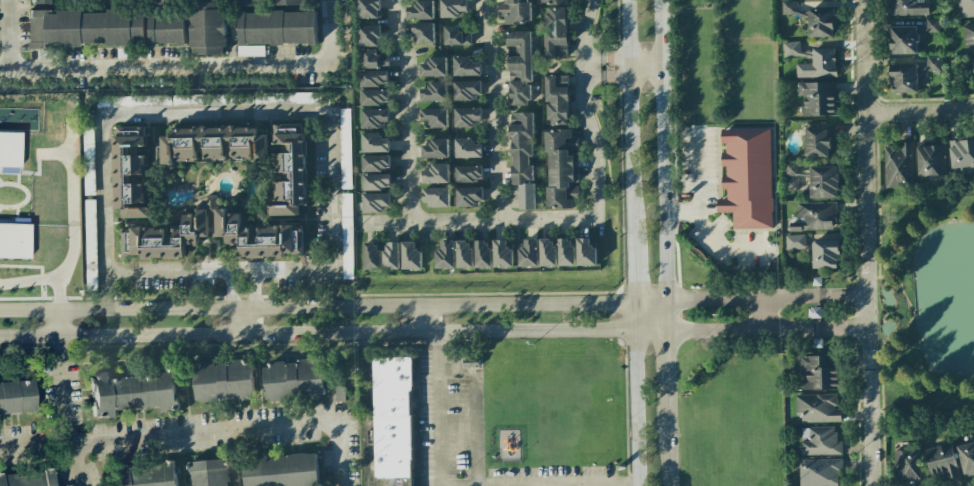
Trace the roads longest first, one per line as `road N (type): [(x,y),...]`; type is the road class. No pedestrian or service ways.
road 1 (tertiary): [(0,338),(636,330)]
road 2 (tertiary): [(635,302),(0,313)]
road 3 (residential): [(872,485),(863,0)]
road 4 (secondary): [(665,288),(659,0)]
road 5 (secondary): [(629,0),(634,240)]
road 6 (residential): [(596,217),(364,223)]
road 7 (residential): [(396,0),(409,222)]
road 8 (residential): [(481,0),(494,66),(497,220)]
road 9 (residential): [(590,0),(583,70),(596,217)]
road 10 (secondary): [(636,330),(638,485)]

